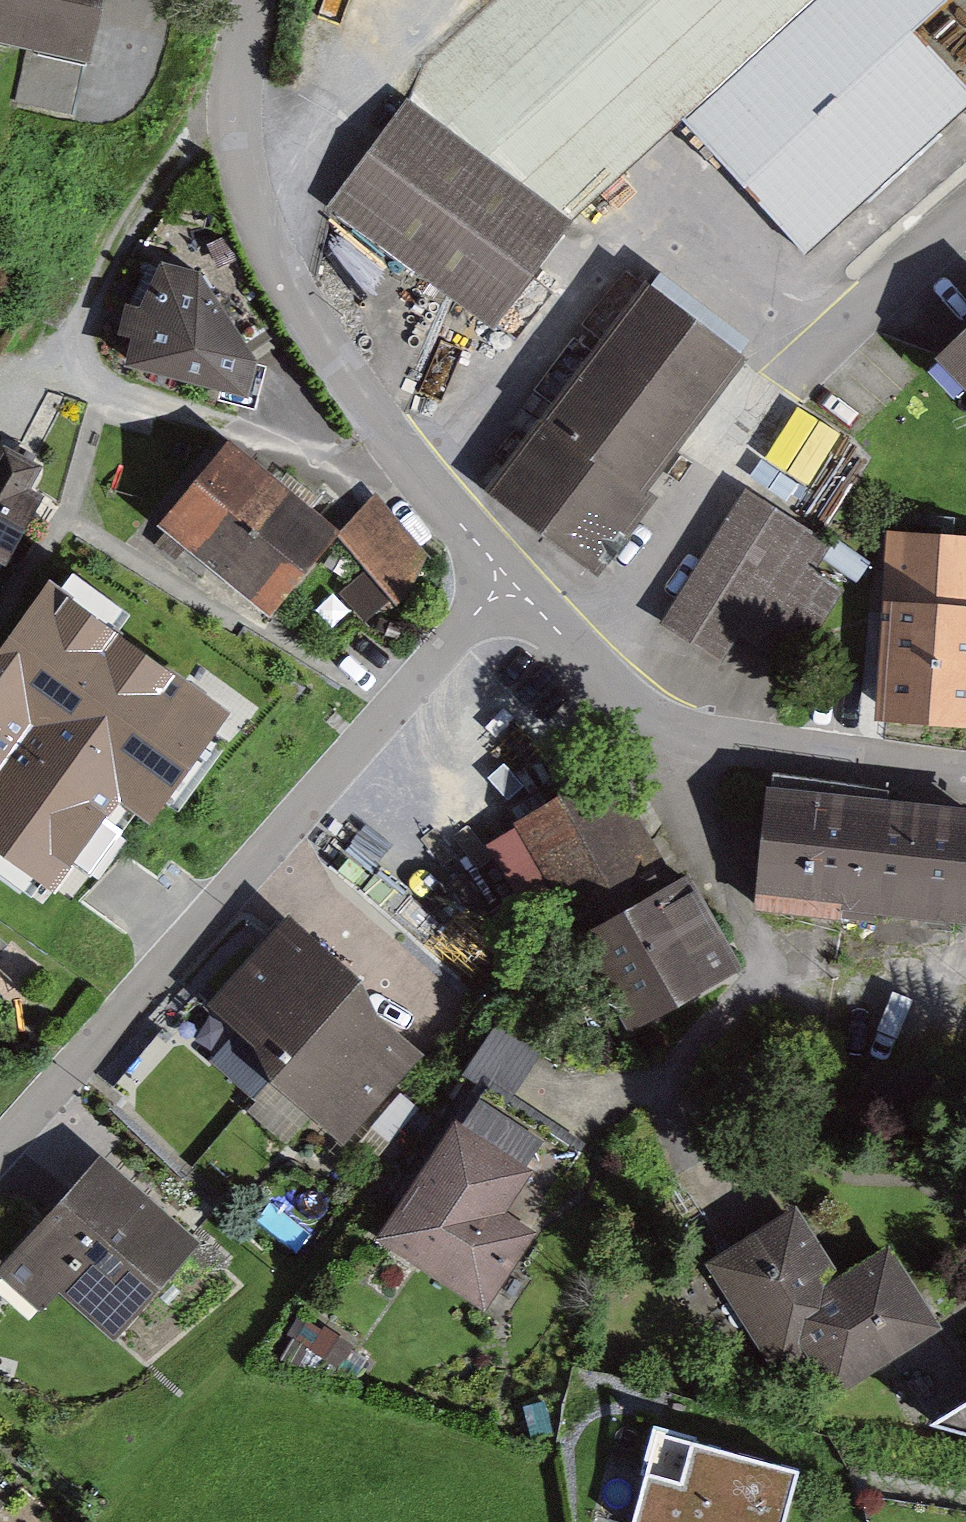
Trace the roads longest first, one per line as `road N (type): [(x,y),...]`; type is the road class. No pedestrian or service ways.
road 1 (residential): [(512,585),(0,1152)]
road 2 (residential): [(512,585),(409,469),(278,264),(243,182),(237,82),(251,0)]
road 3 (residential): [(583,661),(647,714),(716,743),(965,781)]

